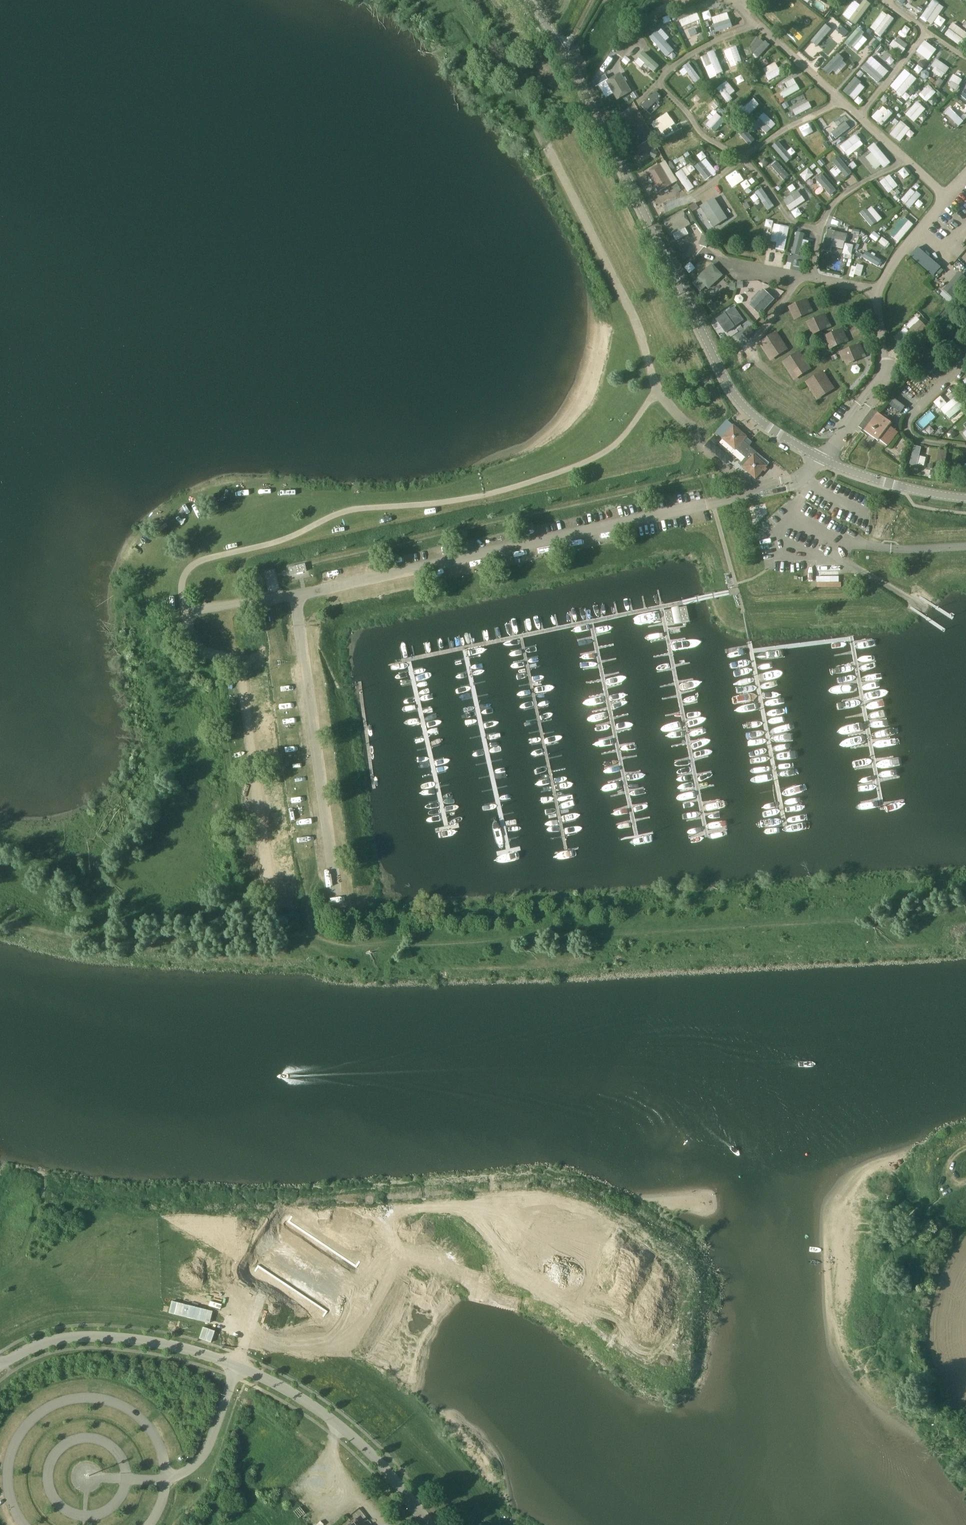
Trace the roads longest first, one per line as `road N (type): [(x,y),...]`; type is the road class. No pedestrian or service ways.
road 1 (unclassified): [(819,459),(754,416),(730,389),(559,53),(523,0)]
road 2 (track): [(0,916),(118,940),(276,937)]
road 3 (unclassified): [(235,1369),(344,1431),(426,1524)]
road 4 (unclassified): [(0,1365),(42,1344),(92,1338),(177,1349),(235,1369)]
road 5 (unclassified): [(235,1369),(290,1231),(306,1220),(367,1215)]
road 6 (track): [(480,0),(507,40),(524,105),(548,149)]
road 7 (unclassified): [(819,459),(902,488),(965,498)]
road 8 (unclassified): [(164,1481),(183,1477),(207,1450),(235,1369)]

